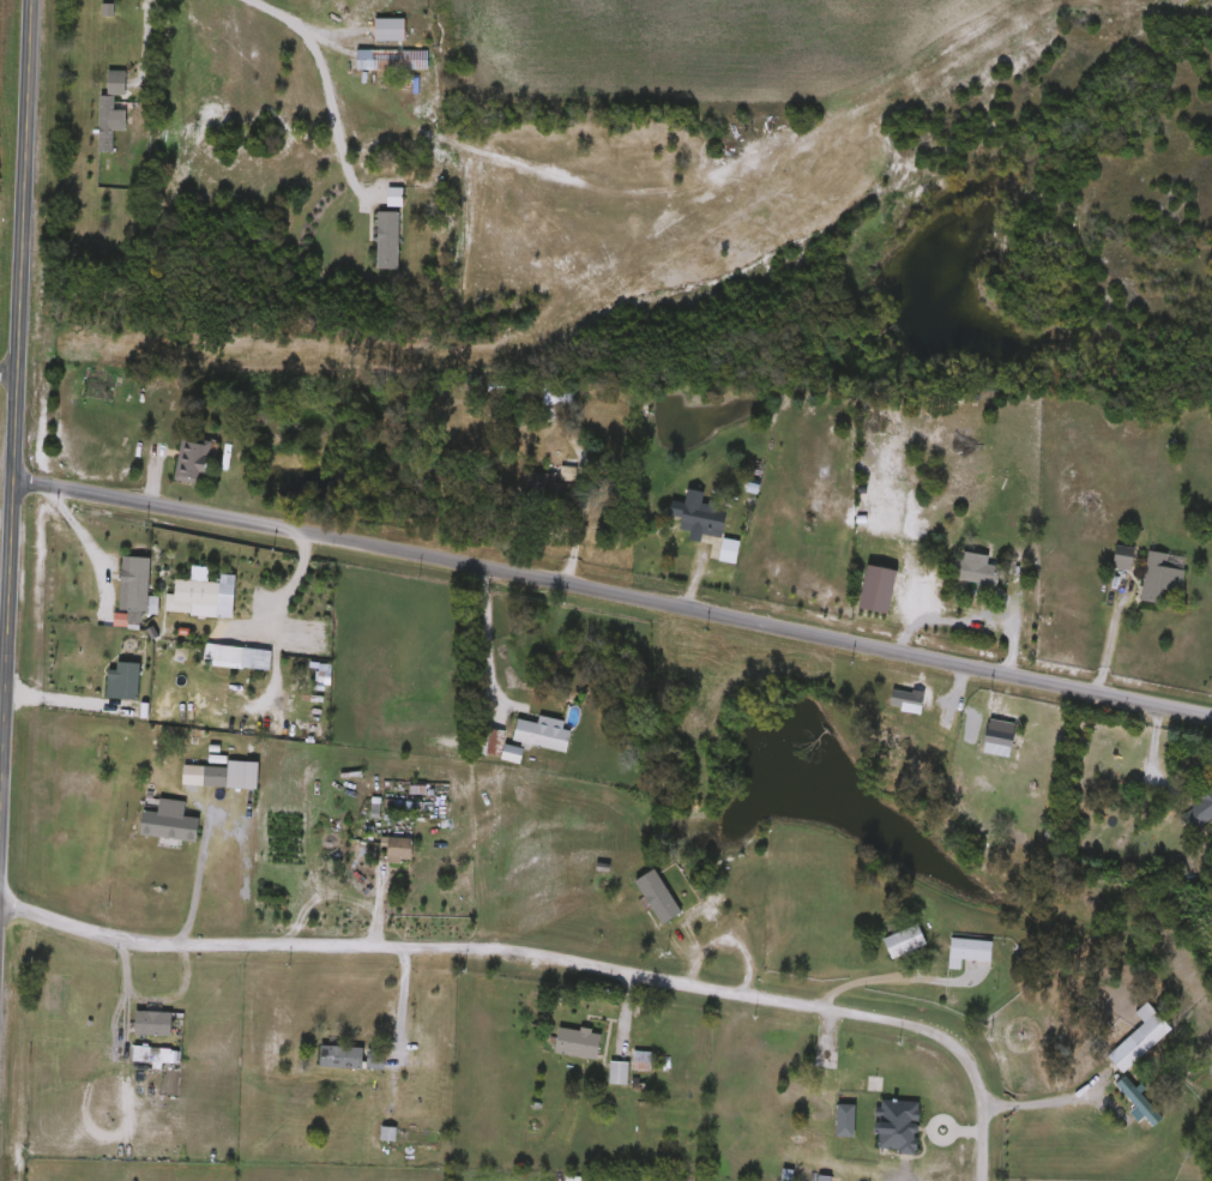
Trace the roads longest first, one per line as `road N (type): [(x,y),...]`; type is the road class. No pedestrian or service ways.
road 1 (residential): [(10,474),(1211,710)]
road 2 (residential): [(0,894),(116,941),(494,948),(911,1025),(947,1041),(971,1074),(976,1180)]
road 3 (tertiary): [(27,0),(0,713)]

